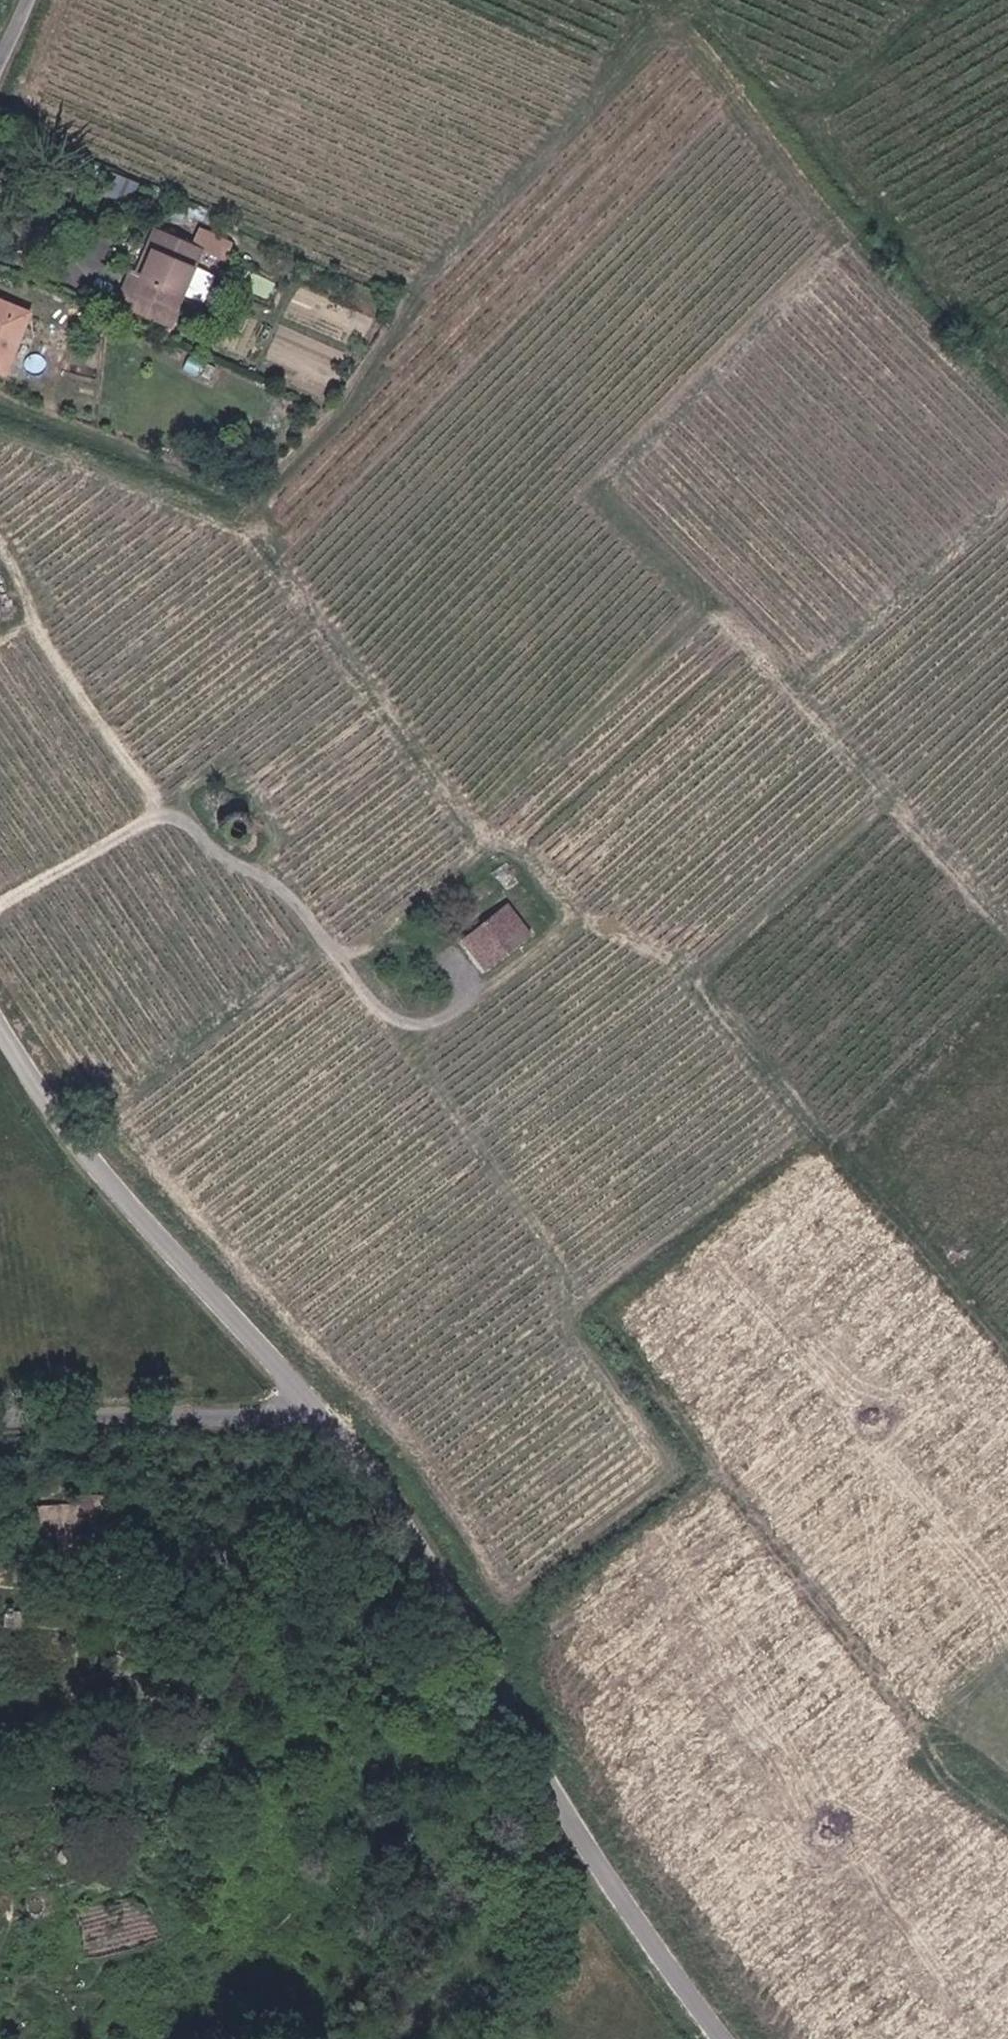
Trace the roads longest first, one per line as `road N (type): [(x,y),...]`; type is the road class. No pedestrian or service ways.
road 1 (unclassified): [(727,2038),(578,1823),(397,1515),(323,1411)]
road 2 (track): [(0,910),(147,817),(182,821),(214,853),(269,883),(395,1016),(431,1021),(454,1003)]
road 3 (unclassified): [(323,1411),(108,1174),(0,1019)]
road 4 (unclassified): [(323,1411),(0,1423)]

